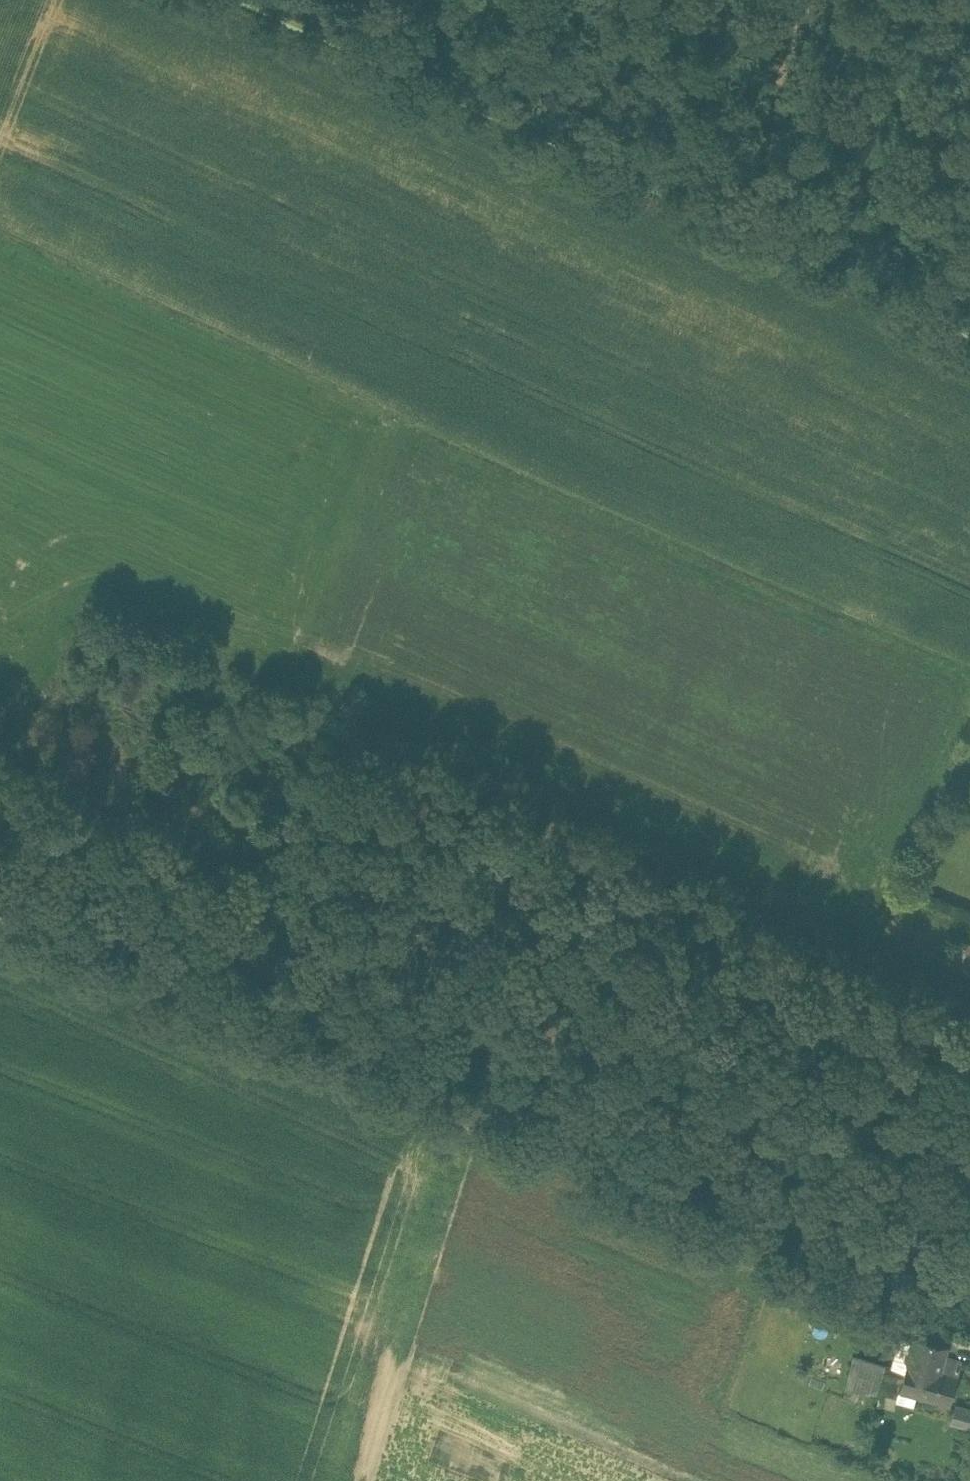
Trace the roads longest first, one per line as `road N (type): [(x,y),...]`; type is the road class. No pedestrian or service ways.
road 1 (track): [(969,1139),(481,899),(372,861),(274,849),(182,897),(0,842)]
road 2 (track): [(777,1046),(662,1147),(506,1103),(182,897)]

